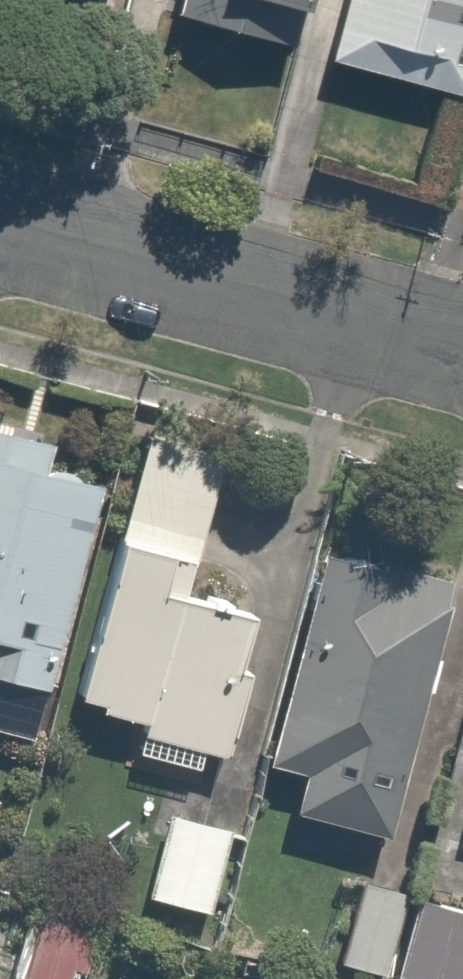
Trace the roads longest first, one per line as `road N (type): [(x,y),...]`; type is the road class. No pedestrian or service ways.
road 1 (residential): [(0,224),(462,348)]

